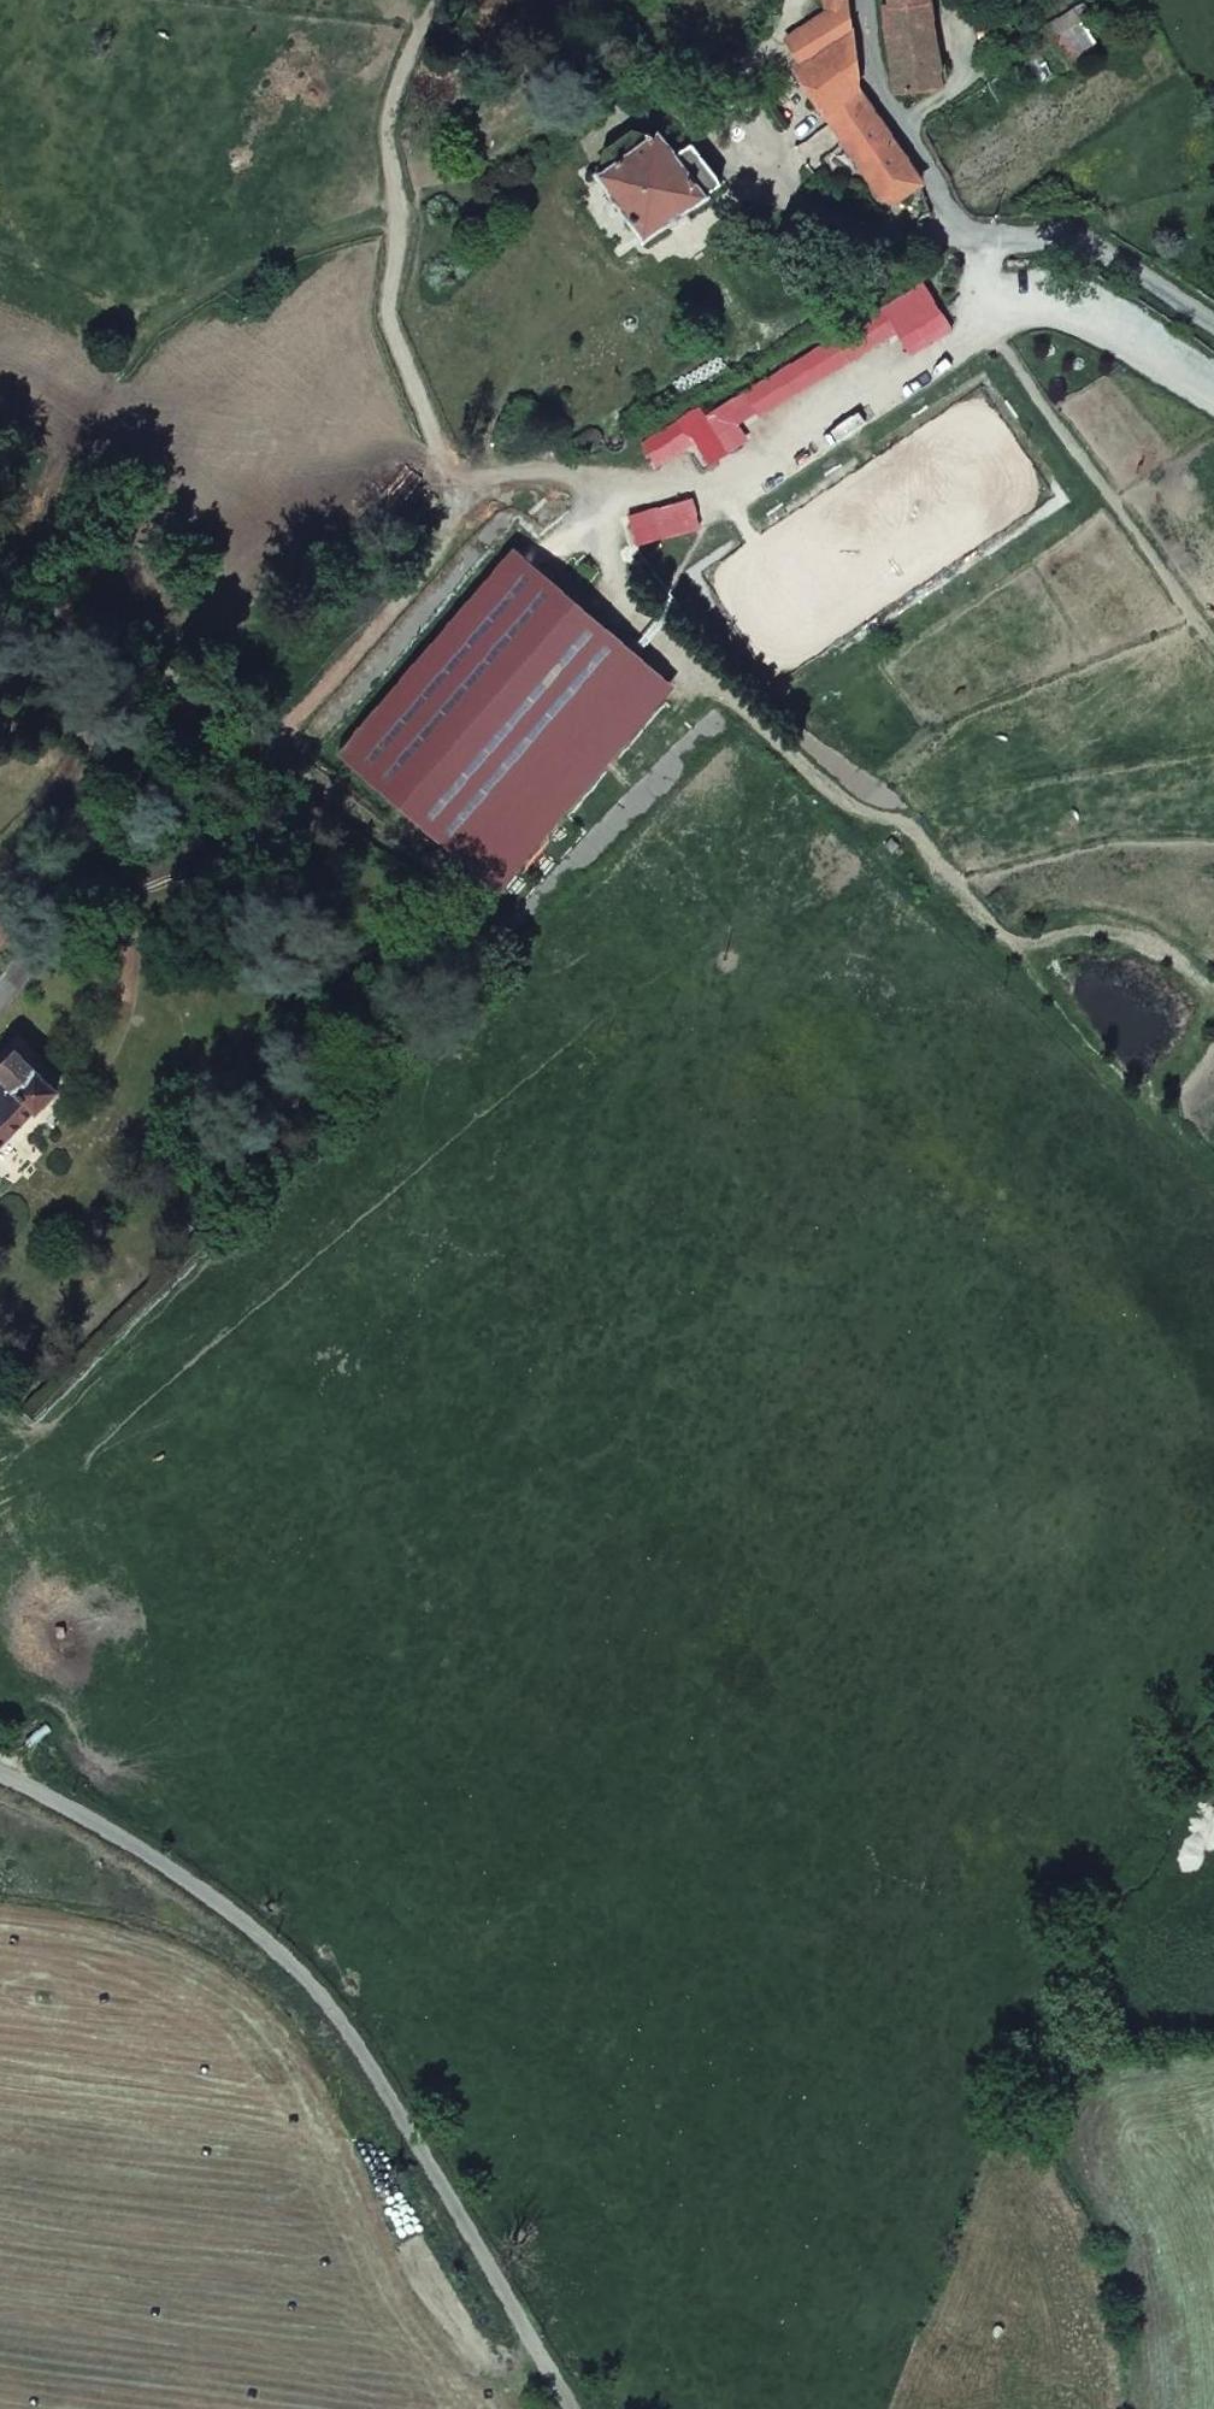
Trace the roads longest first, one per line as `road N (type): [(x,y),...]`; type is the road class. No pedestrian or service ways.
road 1 (unclassified): [(566,2408),(317,1978),(176,1867),(0,1777)]
road 2 (unclassified): [(1213,312),(1113,243),(962,238),(871,72),(863,0)]

